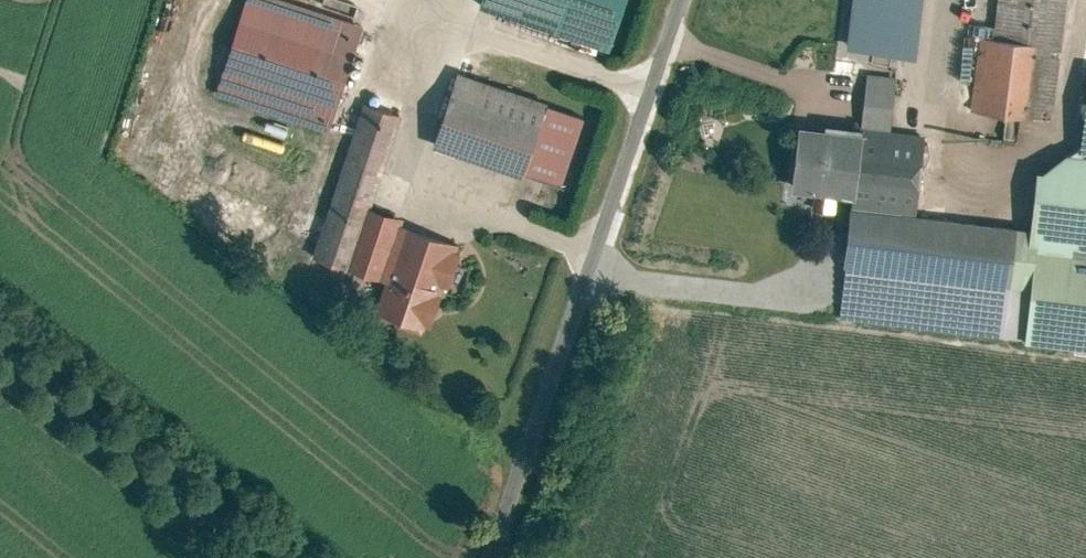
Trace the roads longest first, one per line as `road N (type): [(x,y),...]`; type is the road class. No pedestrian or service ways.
road 1 (unclassified): [(680,0),(490,557)]
road 2 (unclassified): [(0,357),(252,557)]

